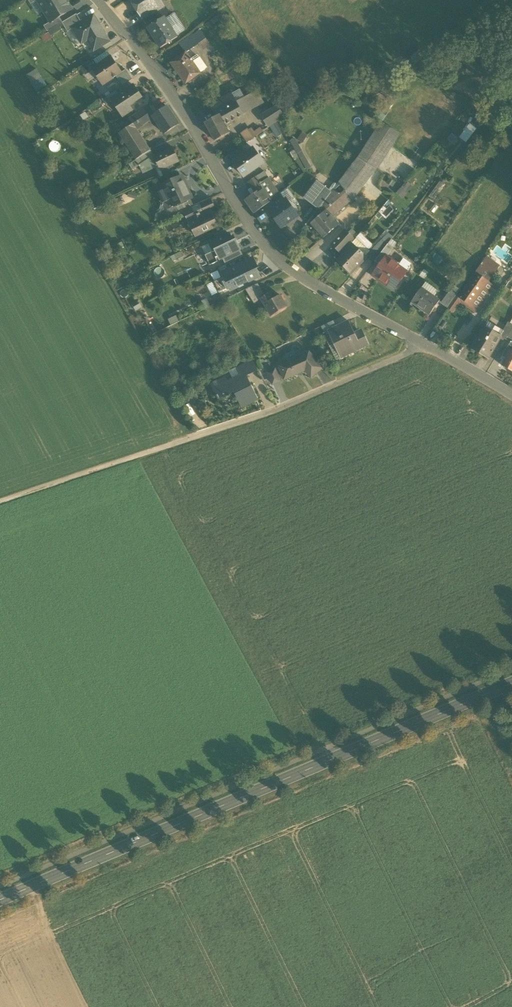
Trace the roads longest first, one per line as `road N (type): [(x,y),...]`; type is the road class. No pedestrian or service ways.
road 1 (residential): [(511,395),(295,274),(261,238),(197,129),(96,0)]
road 2 (secondary): [(511,683),(0,899)]
road 3 (track): [(421,345),(279,408),(0,502)]

